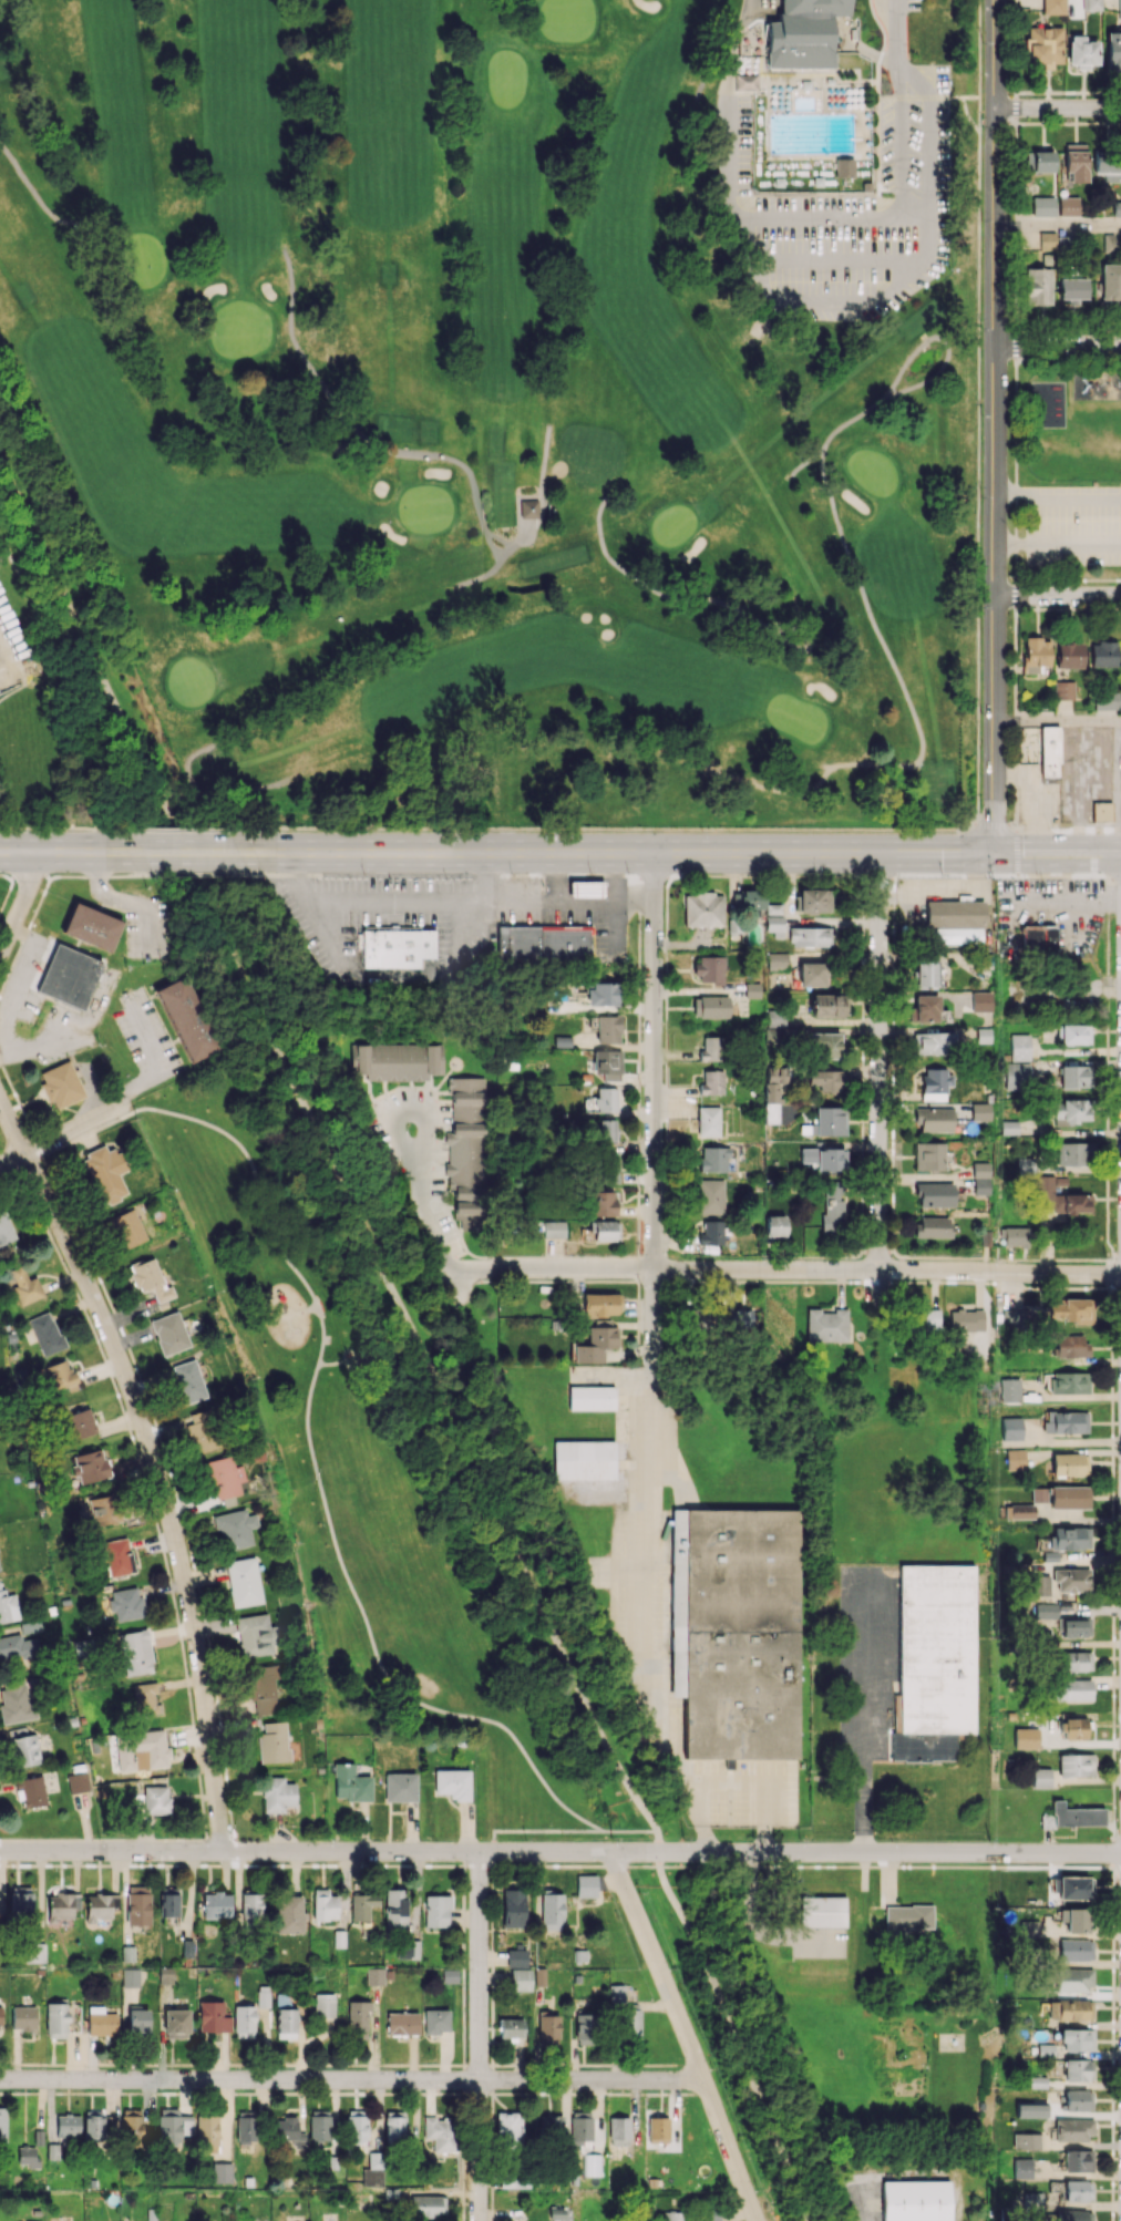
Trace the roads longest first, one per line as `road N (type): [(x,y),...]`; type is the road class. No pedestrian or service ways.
road 1 (residential): [(1120,1853),(0,1850)]
road 2 (primary): [(1120,853),(251,852)]
road 3 (tertiary): [(998,0),(995,852)]
road 4 (residential): [(25,1152),(120,1358),(156,1468),(194,1623),(223,1850)]
road 5 (residential): [(703,2079),(0,2079)]
road 6 (residential): [(1120,1274),(474,1266)]
road 7 (residential): [(654,853),(654,1366)]
road 8 (track): [(747,731),(812,765),(906,767),(922,755),(921,732),(844,547),(824,448)]
road 9 (residential): [(654,1366),(656,1725),(716,1852)]
road 10 (residential): [(880,853),(878,1302)]
road 11 (residential): [(610,1851),(757,2220)]
road 12 (residential): [(480,1851),(479,2220)]
road 13 (track): [(282,249),(291,339),(362,438),(340,446)]
road 14 (track): [(362,438),(467,471),(500,562)]
road 15 (residential): [(157,1061),(121,1106),(0,1165)]
road 16 (track): [(887,397),(940,373),(949,353),(944,341),(917,351),(887,397)]
road 17 (track): [(238,740),(191,760),(199,792),(228,798),(280,786)]
road 18 (track): [(610,495),(598,514),(605,554),(652,589),(685,600)]
road 19 (primary): [(251,852),(105,851)]
road 20 (track): [(790,477),(887,397)]
road 21 (residential): [(1120,107),(997,107)]
road 22 (residential): [(997,345),(1120,345)]
road 23 (residential): [(1120,594),(997,594)]
road 24 (track): [(0,144),(50,215),(83,224)]

